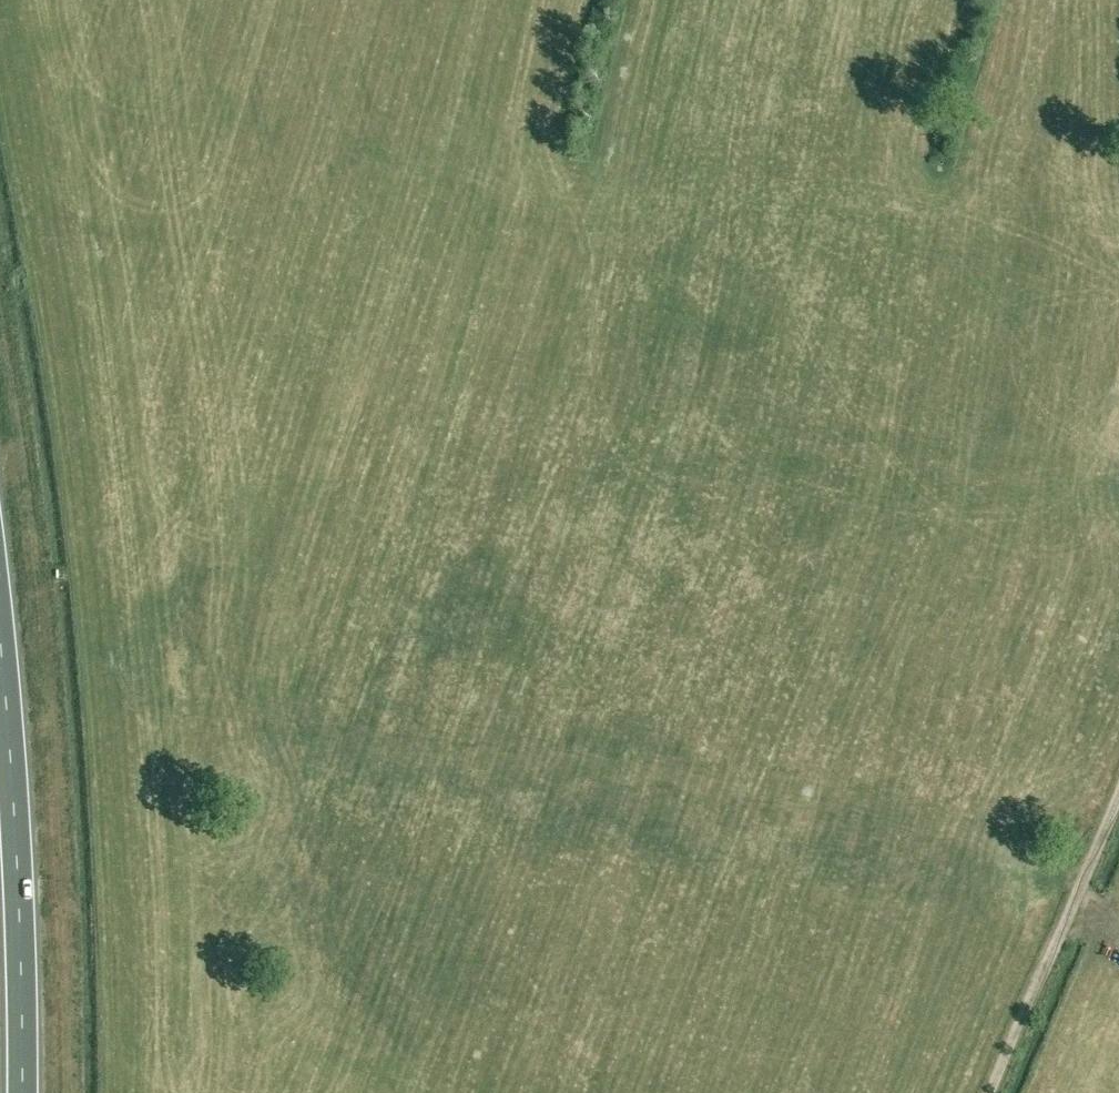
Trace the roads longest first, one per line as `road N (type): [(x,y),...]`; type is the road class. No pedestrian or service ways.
road 1 (trunk): [(21,1092),(0,628)]

